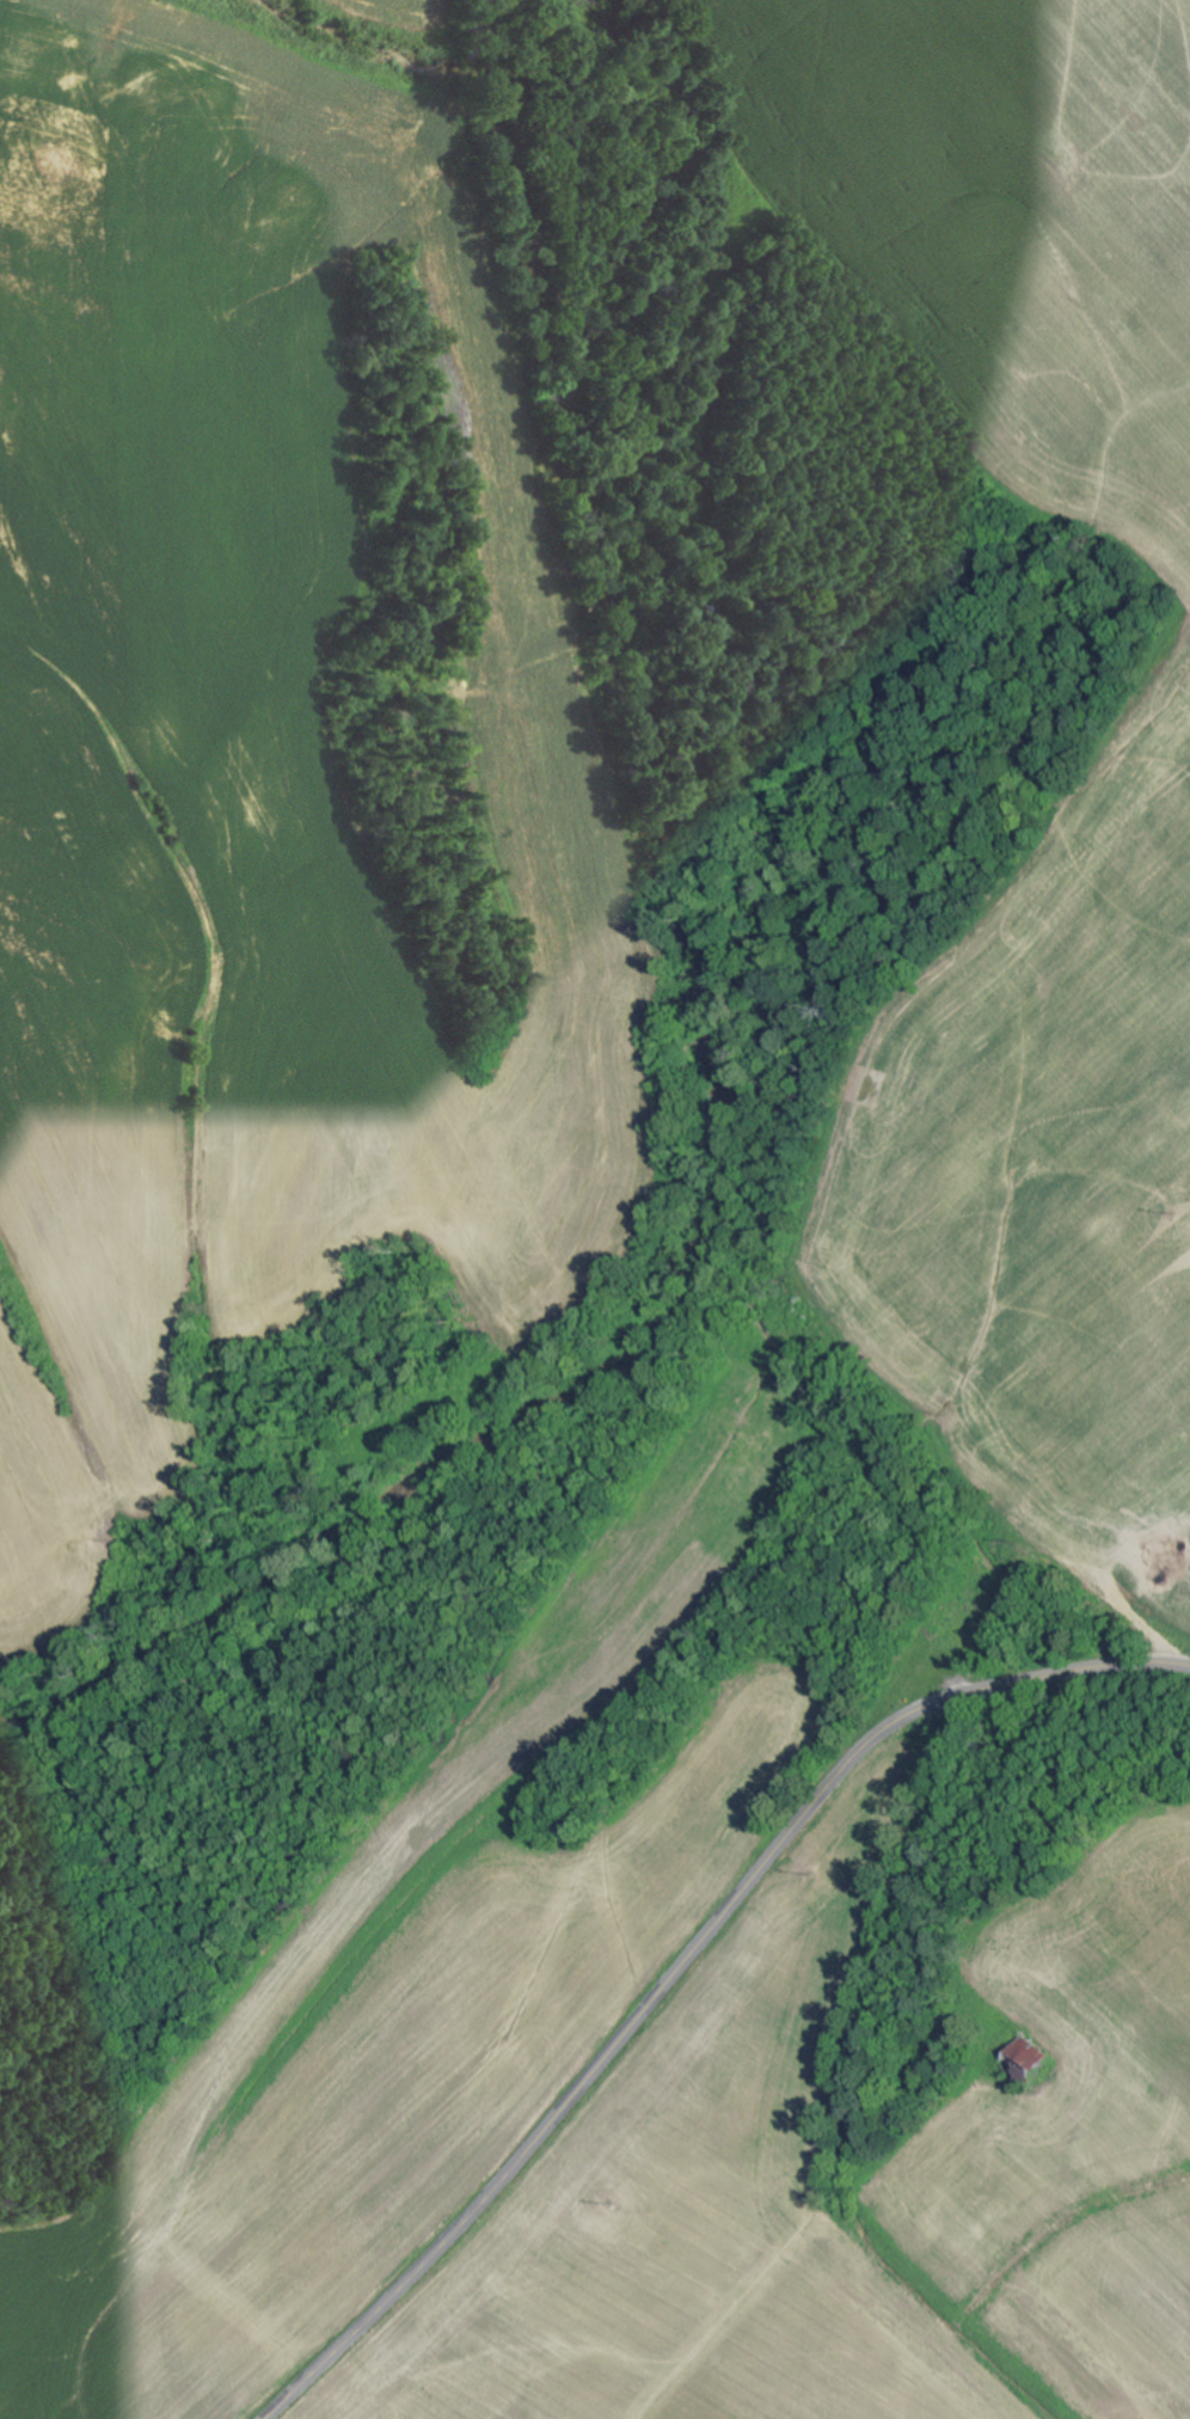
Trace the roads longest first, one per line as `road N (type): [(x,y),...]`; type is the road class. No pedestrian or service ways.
road 1 (tertiary): [(266,2418),(509,2175),(858,1757),(907,1719),(964,1695),(1133,1662),(1189,1678)]

